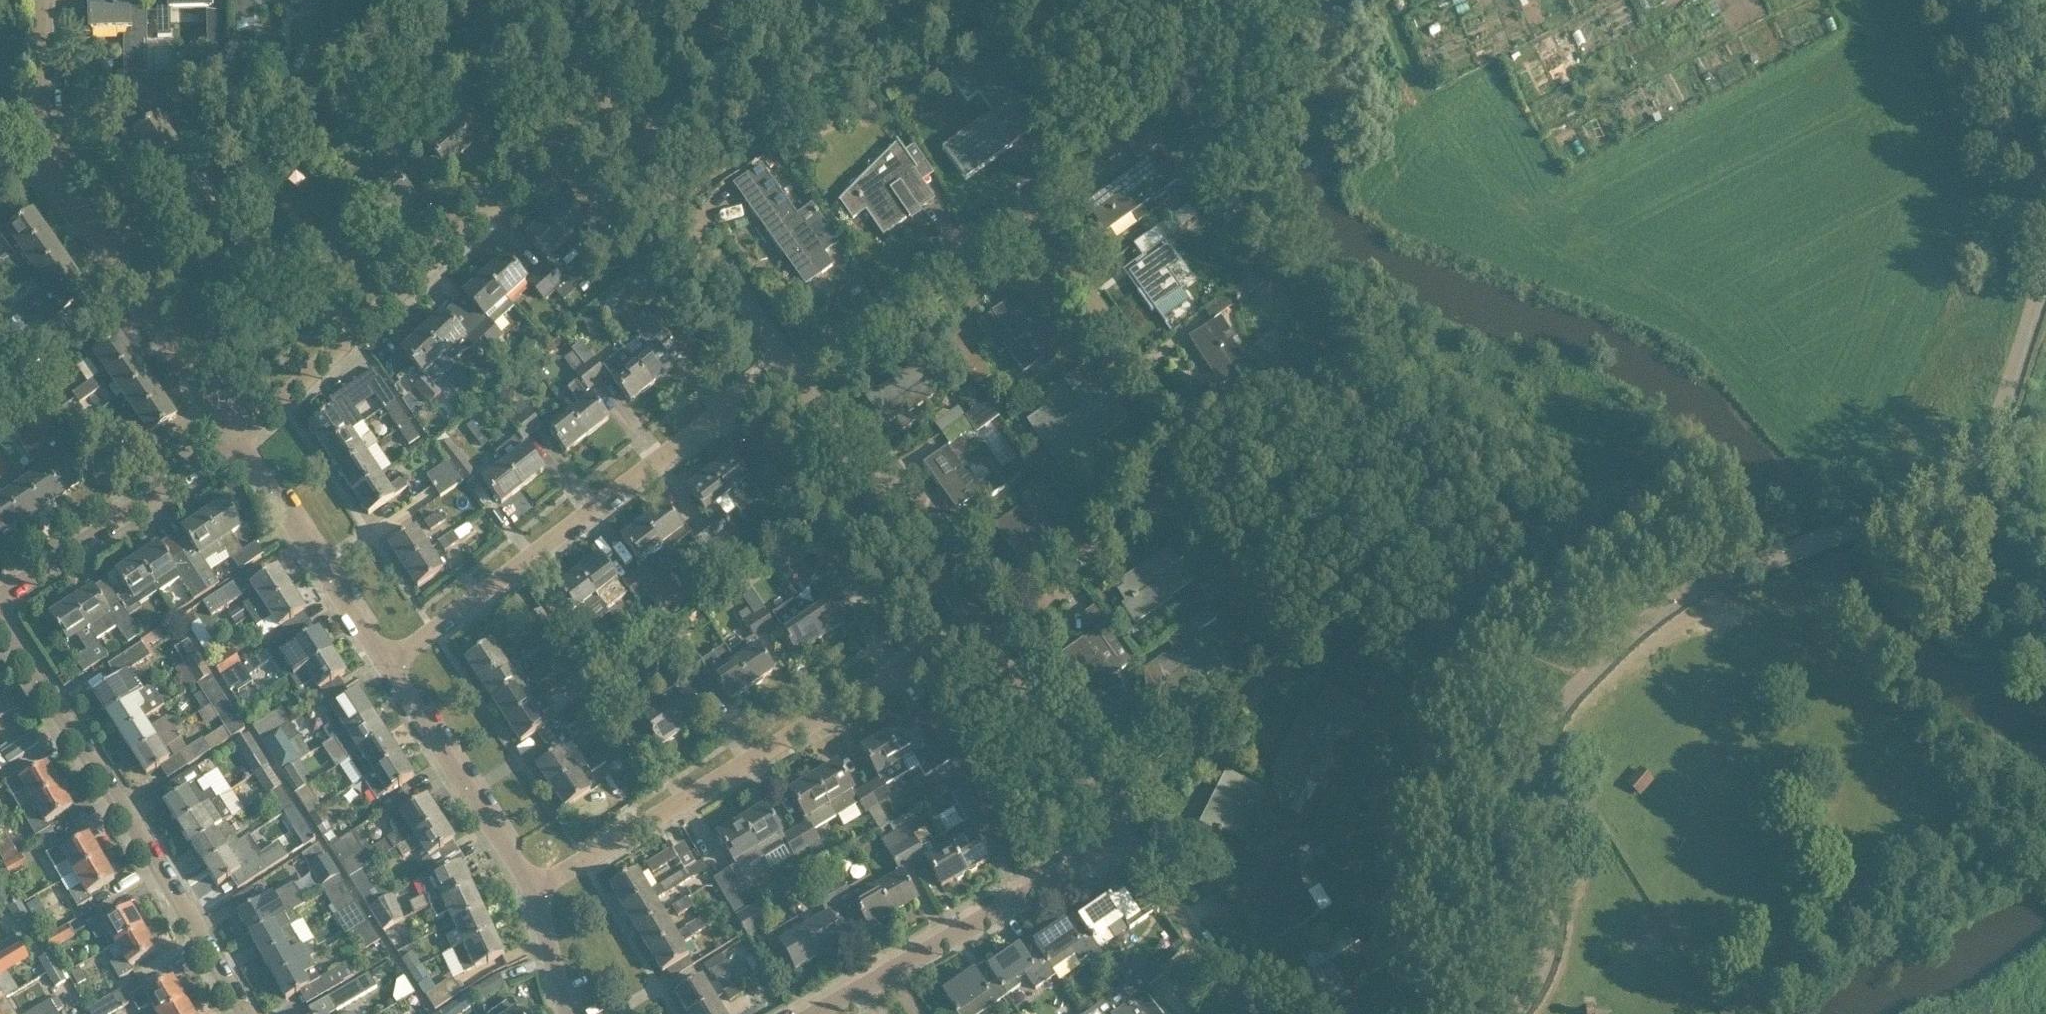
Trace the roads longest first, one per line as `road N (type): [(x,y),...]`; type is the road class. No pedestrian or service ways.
road 1 (residential): [(385,664),(766,388),(803,340)]
road 2 (residential): [(239,438),(630,95)]
road 3 (residential): [(530,891),(969,614)]
road 4 (residential): [(244,1013),(0,617)]
road 5 (residential): [(1109,814),(1284,695),(1309,664),(1203,495)]
road 6 (residential): [(1203,495),(1220,464),(1211,432),(1055,201),(1044,201)]
road 7 (residential): [(42,135),(336,42),(347,33),(355,0)]
road 8 (residential): [(239,438),(60,185),(42,172)]
road 9 (residential): [(969,614),(814,357)]
road 10 (residential): [(803,340),(630,95)]
road 11 (residential): [(0,603),(239,438)]
road 12 (residential): [(814,357),(1044,201)]
road 13 (residential): [(530,891),(494,822),(385,664)]
road 14 (residential): [(385,664),(239,438)]
road 15 (residential): [(891,968),(1126,838)]
road 16 (residential): [(993,651),(1203,495)]
road 17 (residential): [(1248,1013),(1126,838)]
road 18 (residential): [(1109,814),(993,651)]
road 19 (residential): [(565,1013),(530,891)]
road 20 (residential): [(42,135),(40,9)]

